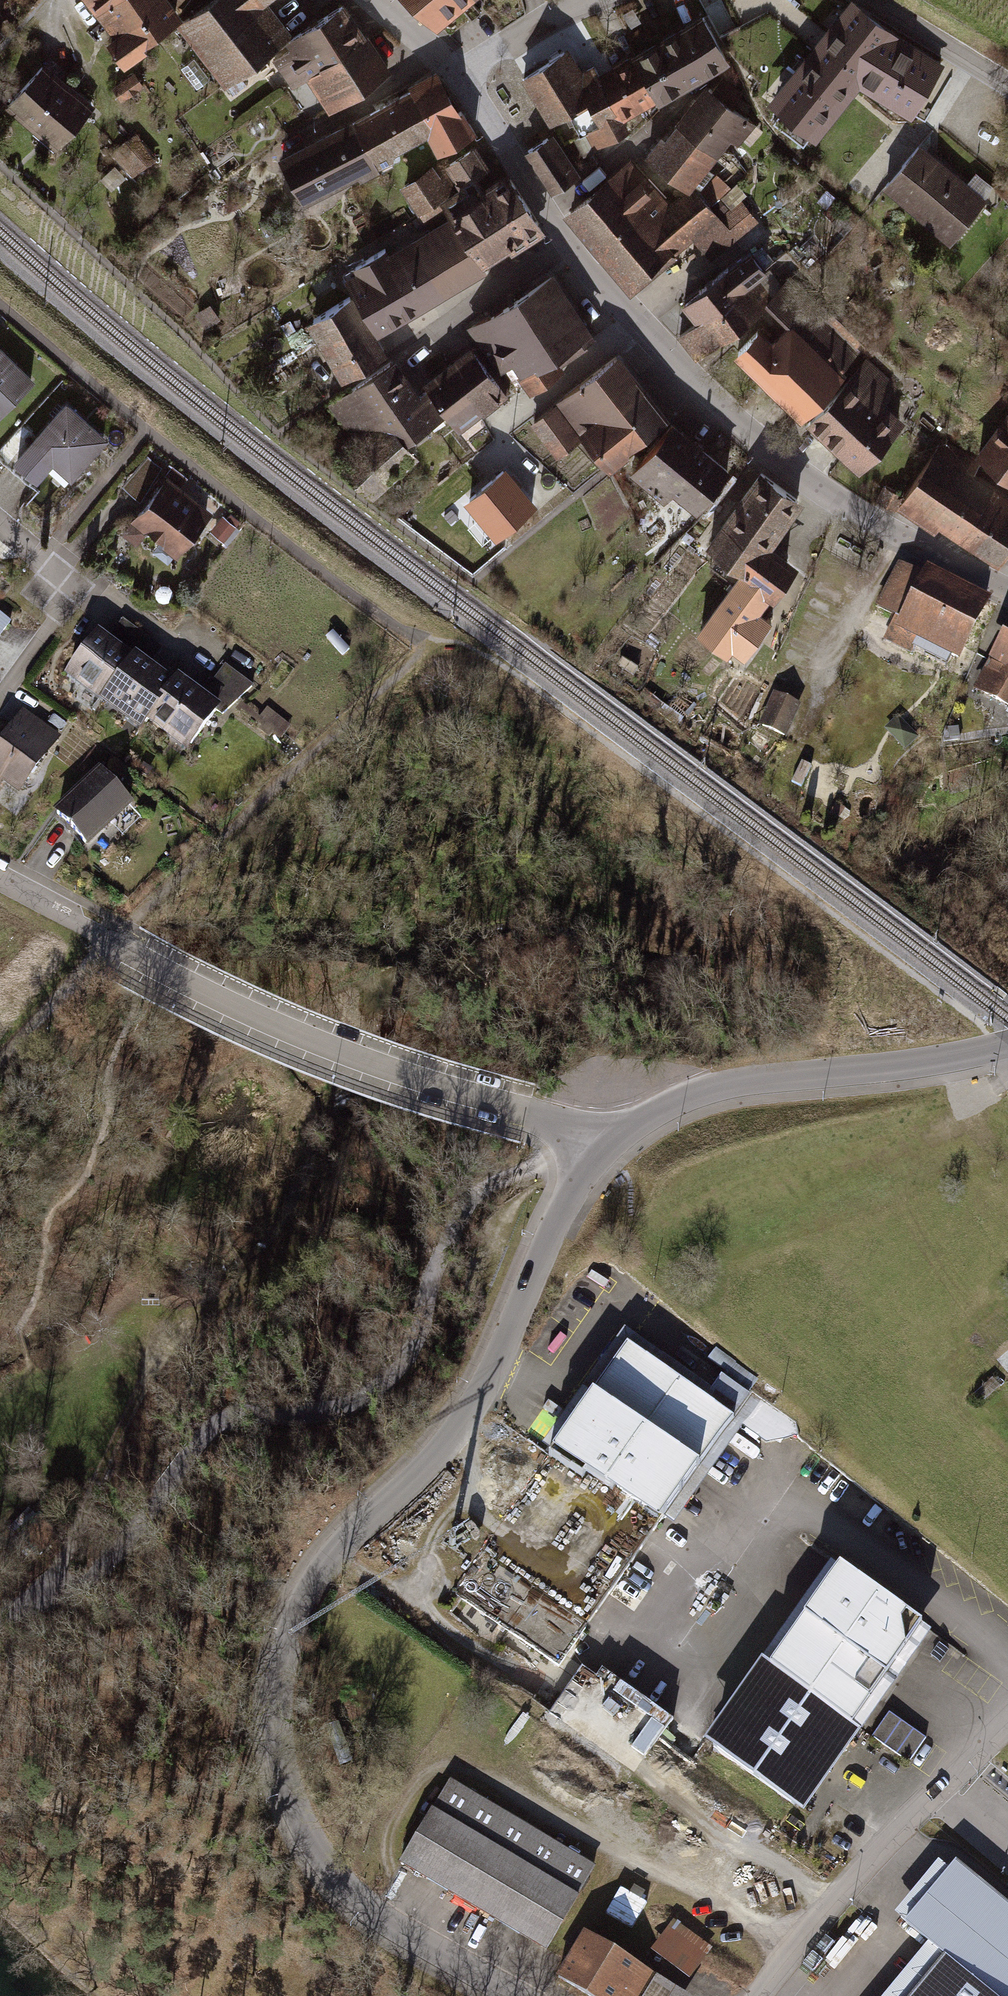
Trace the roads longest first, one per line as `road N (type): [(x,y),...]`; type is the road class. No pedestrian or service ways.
road 1 (unclassified): [(591,1147),(479,1397),(451,1437),(310,1583),(278,1675),(278,1739),(292,1808),(330,1867),(375,1913),(518,1995)]
road 2 (track): [(591,1147),(537,1163),(475,1195),(444,1250),(422,1333),(392,1379),(347,1408),(241,1417),(209,1433),(90,1582),(0,1621)]
road 3 (residential): [(0,877),(257,1016),(371,1066),(529,1112),(591,1147)]
road 4 (tertiary): [(567,244),(777,456),(858,511),(1003,589)]
road 5 (residential): [(1007,1047),(707,1088),(591,1147)]
road 6 (unclassified): [(1007,1720),(846,1888),(761,1995)]
road 7 (residential): [(0,522),(82,590),(103,590),(205,662)]
road 8 (tertiary): [(457,75),(567,244)]
road 9 (track): [(0,1062),(115,940)]
road 10 (residential): [(875,0),(1007,83)]
road 11 (residential): [(439,332),(567,244)]
road 12 (residential): [(457,75),(591,0)]

